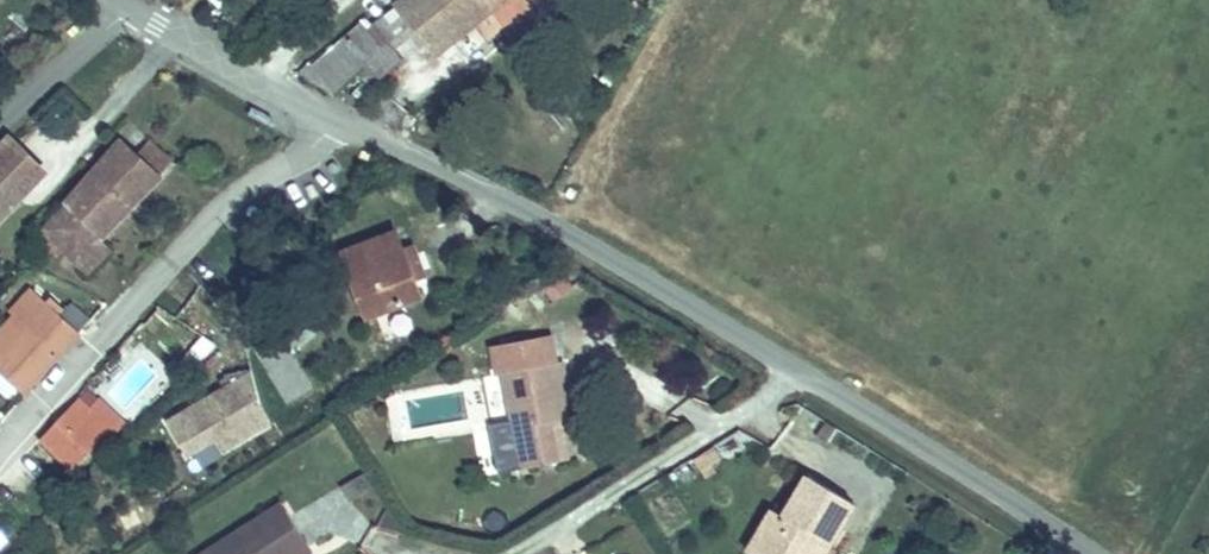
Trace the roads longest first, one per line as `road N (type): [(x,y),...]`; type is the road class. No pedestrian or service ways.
road 1 (unclassified): [(342,123),(531,213),(1094,553)]
road 2 (residential): [(0,453),(186,243),(342,123)]
road 3 (unclassified): [(130,8),(342,123)]
road 4 (residential): [(0,127),(130,8)]

